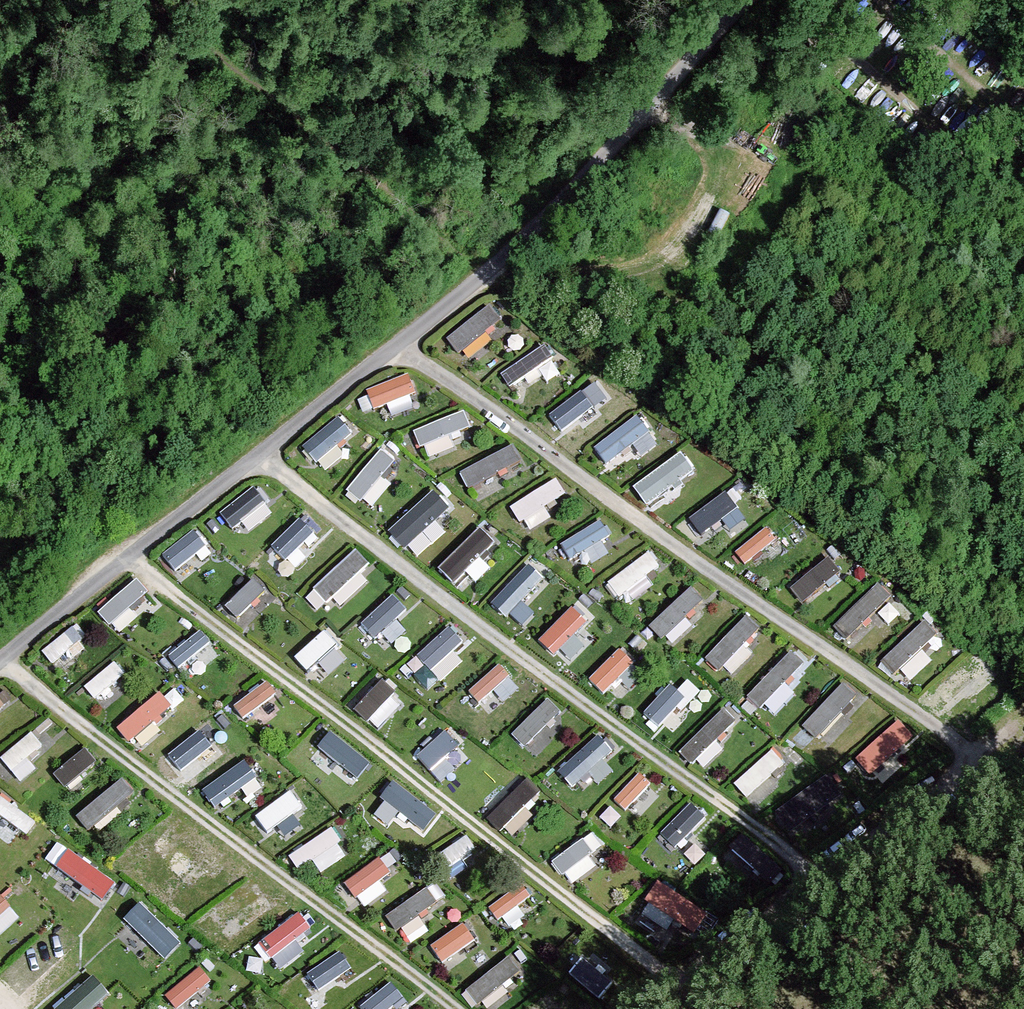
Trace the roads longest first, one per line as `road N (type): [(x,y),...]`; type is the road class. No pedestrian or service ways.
road 1 (unclassified): [(747,0),(511,257),(0,662)]

